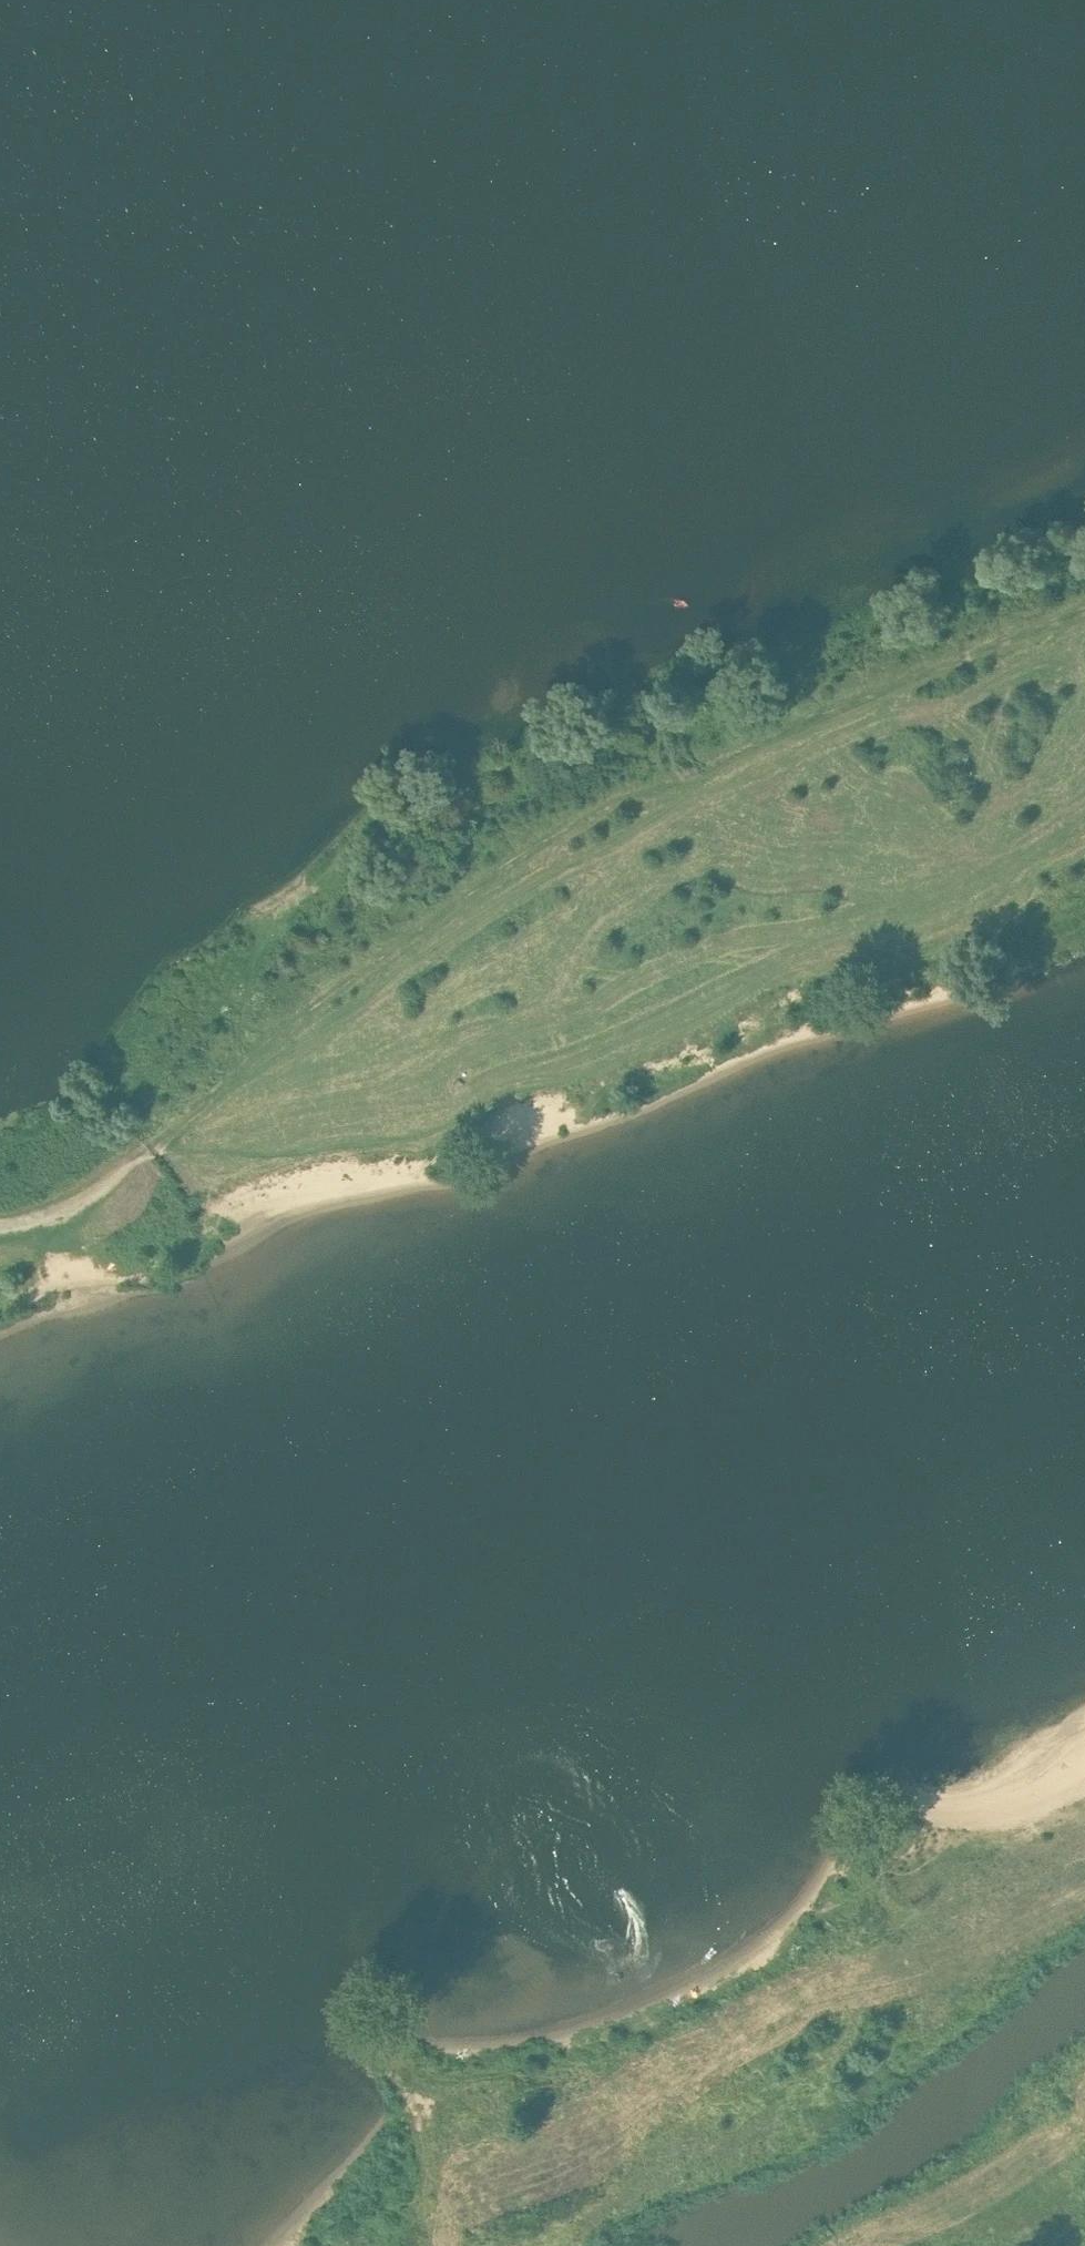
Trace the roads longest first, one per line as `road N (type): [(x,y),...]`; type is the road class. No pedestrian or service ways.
road 1 (track): [(0,1214),(112,1175),(229,1058),(460,895),(556,839),(806,720),(1084,611)]

